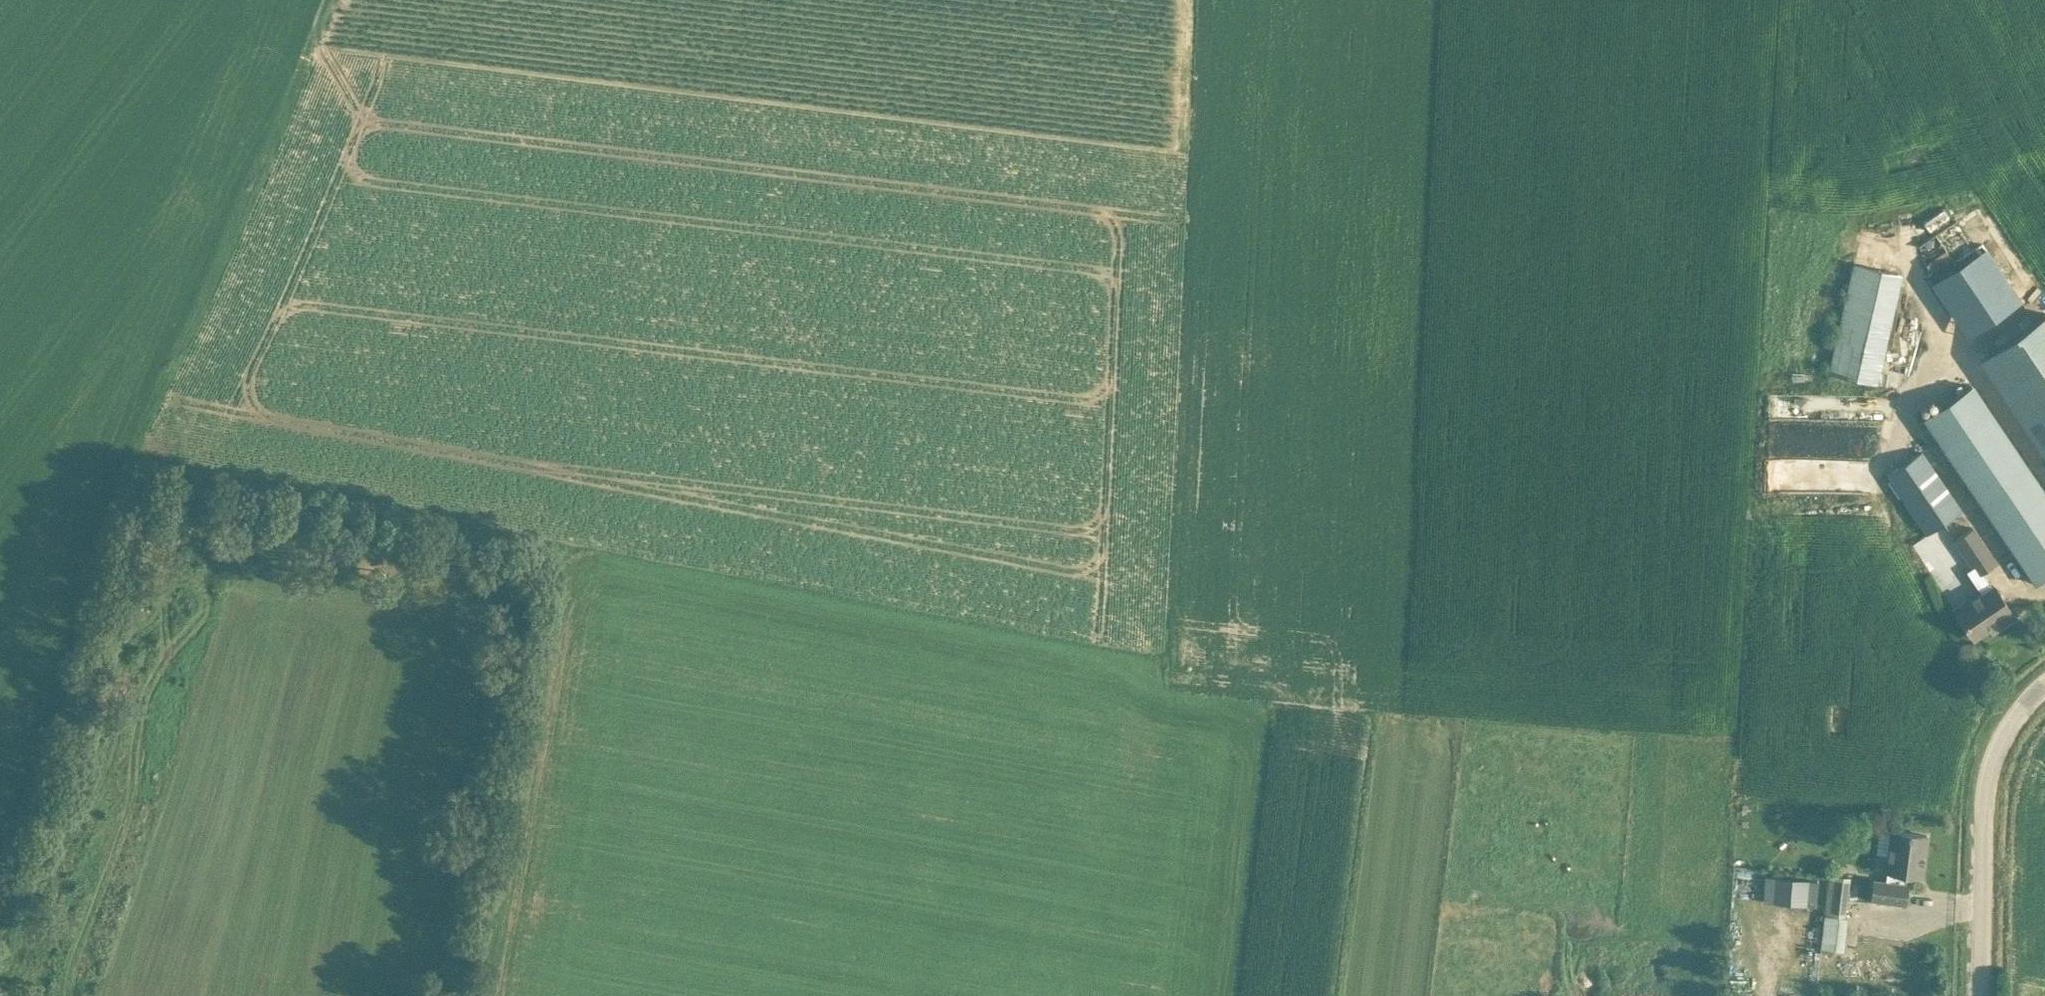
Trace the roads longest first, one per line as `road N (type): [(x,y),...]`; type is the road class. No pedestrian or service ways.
road 1 (unclassified): [(1979,995),(1991,775),(2007,731),(2044,686)]

